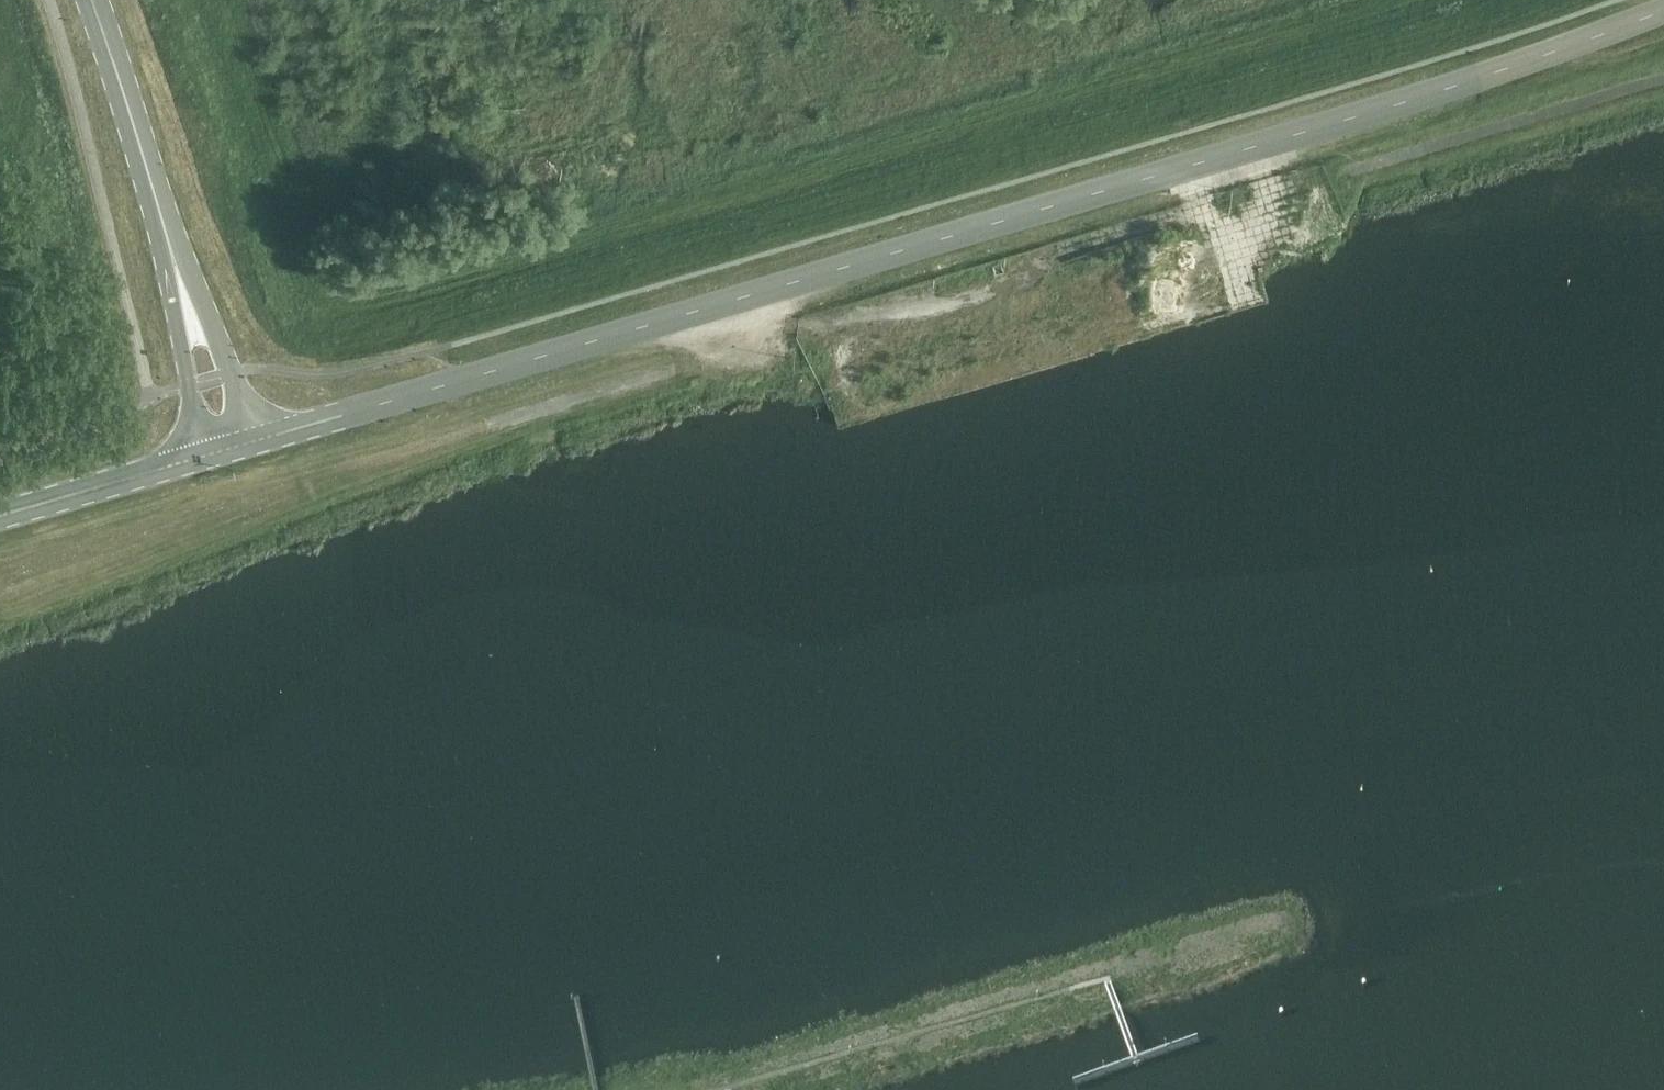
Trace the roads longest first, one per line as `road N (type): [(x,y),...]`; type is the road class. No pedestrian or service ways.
road 1 (unclassified): [(260,439),(1389,109),(1663,10)]
road 2 (primary): [(92,0),(171,249)]
road 3 (secondary): [(0,515),(203,456)]
road 4 (primary): [(260,439),(171,249)]
road 5 (primary): [(171,249),(203,456)]

